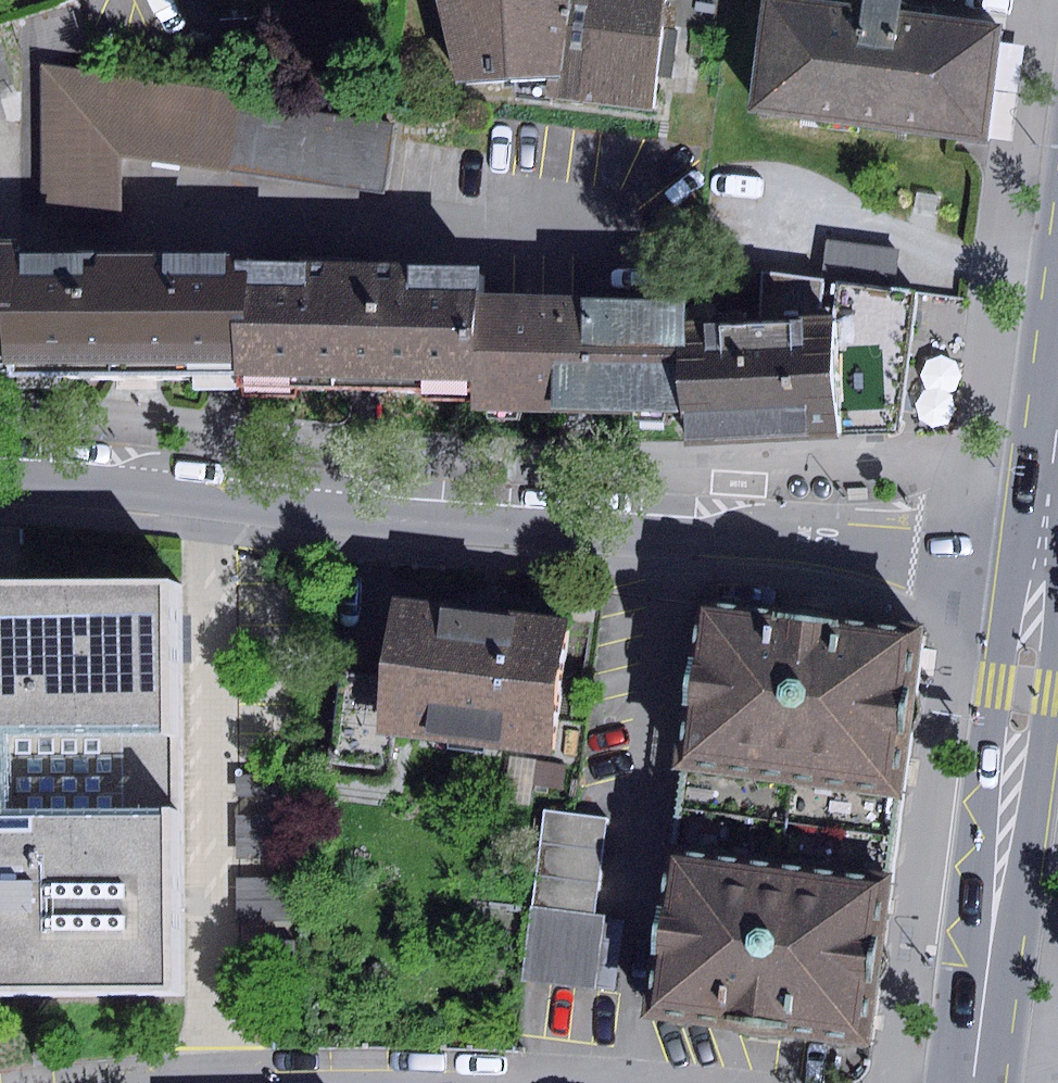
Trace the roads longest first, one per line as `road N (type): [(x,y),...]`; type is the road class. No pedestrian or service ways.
road 1 (residential): [(0,481),(392,518),(1039,557)]
road 2 (primary): [(1039,557),(973,1082)]
road 3 (primary): [(1057,417),(1039,557)]

